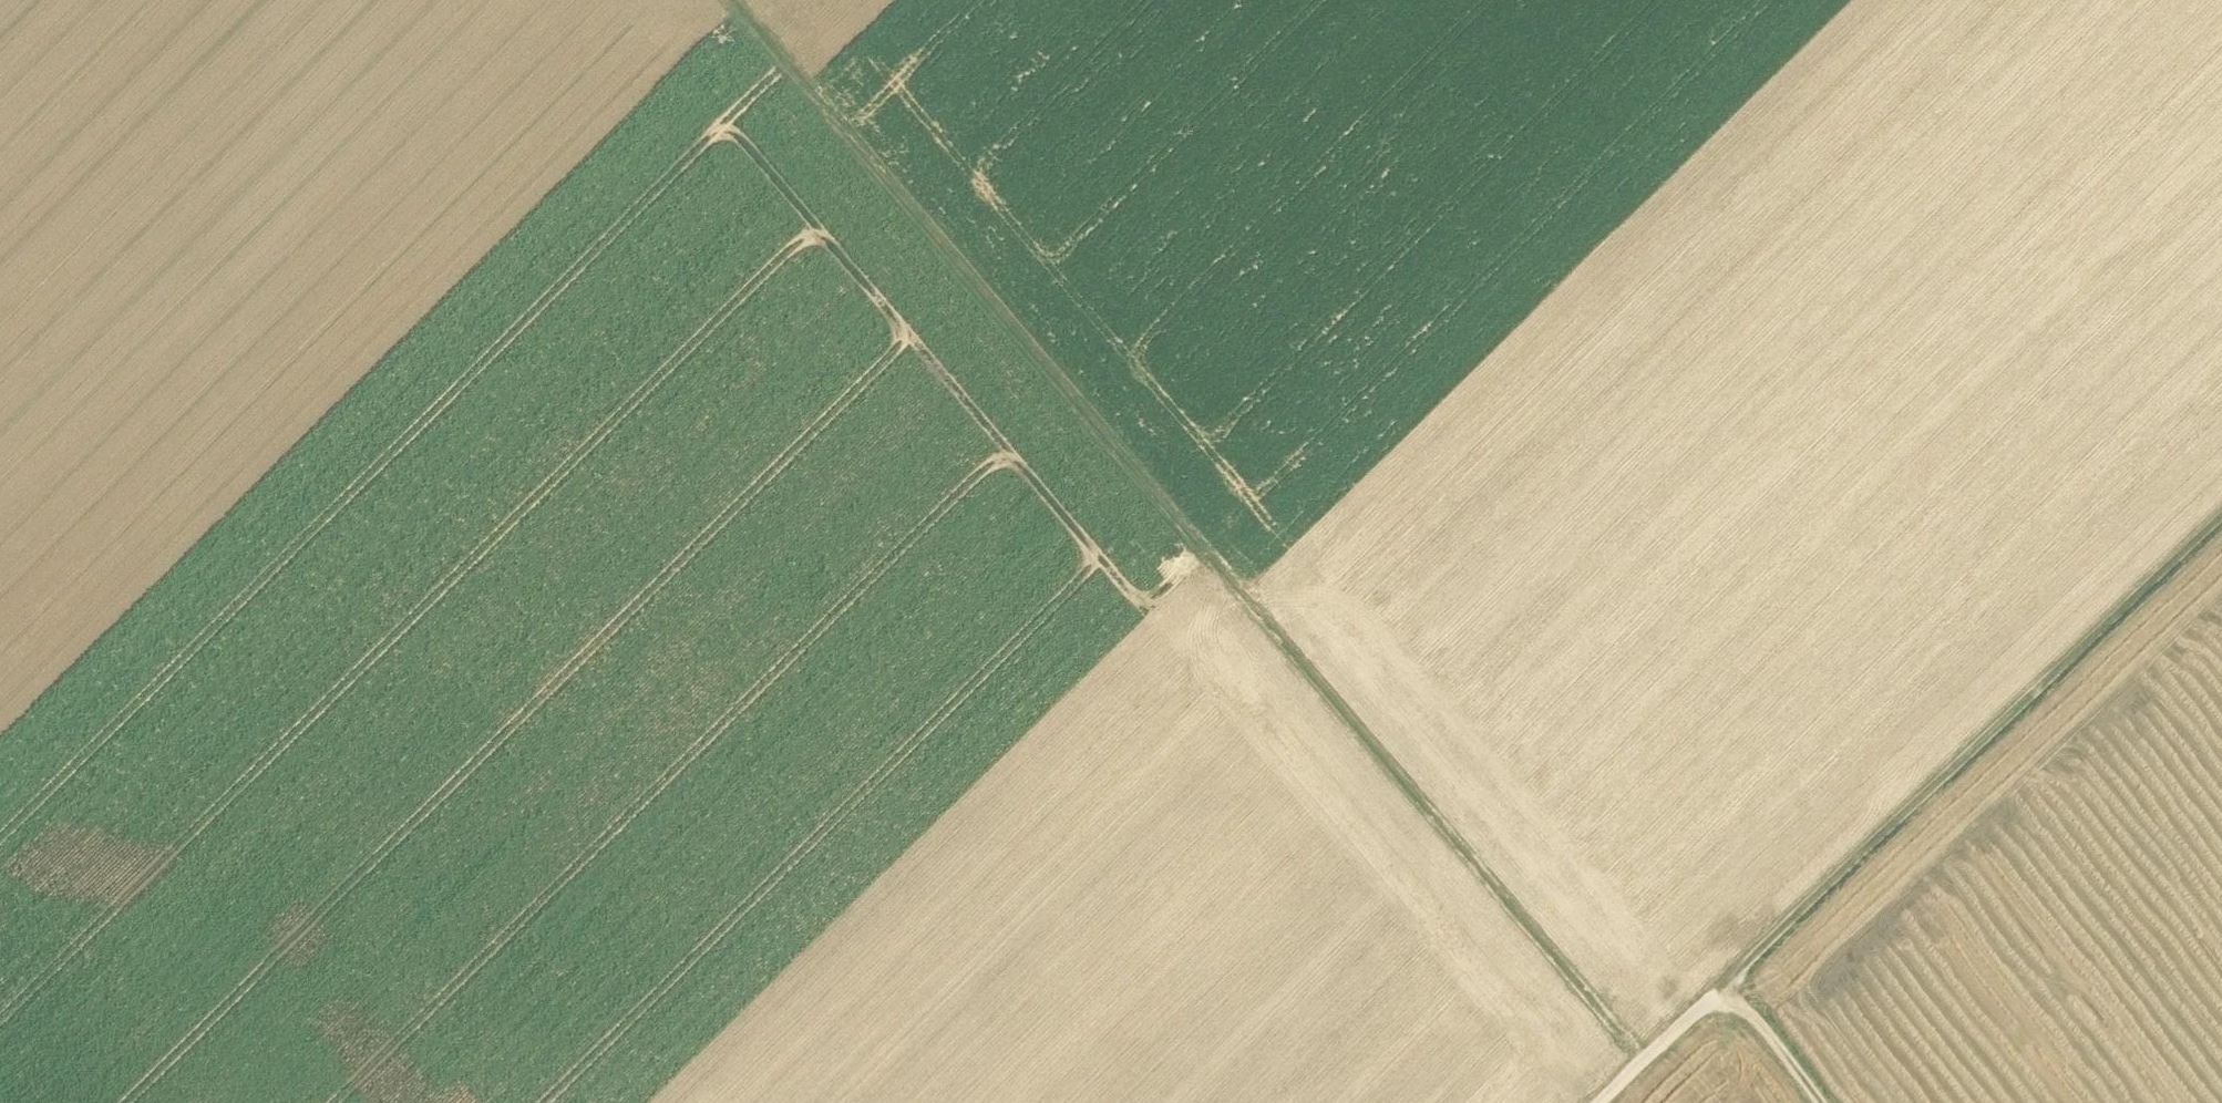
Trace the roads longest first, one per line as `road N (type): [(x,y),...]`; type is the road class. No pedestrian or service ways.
road 1 (track): [(1651,1055),(1195,537),(739,0)]
road 2 (track): [(2221,523),(1730,985)]
road 3 (track): [(1730,985),(1602,1102)]
road 4 (track): [(1730,985),(1823,1102)]

